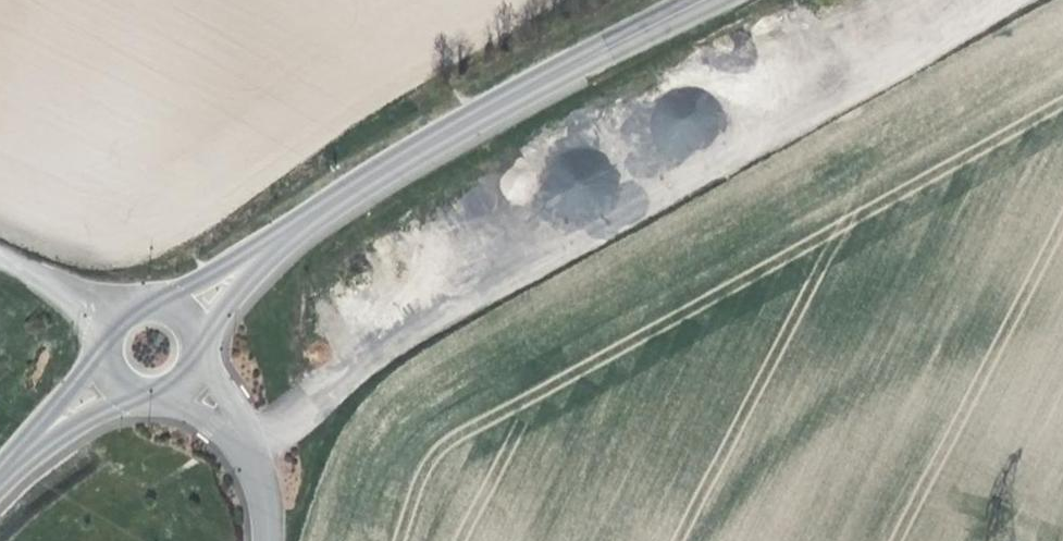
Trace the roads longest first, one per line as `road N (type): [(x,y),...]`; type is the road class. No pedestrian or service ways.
road 1 (track): [(247,445),(403,338),(1013,0)]
road 2 (secondary): [(254,258),(498,107),(706,0)]

